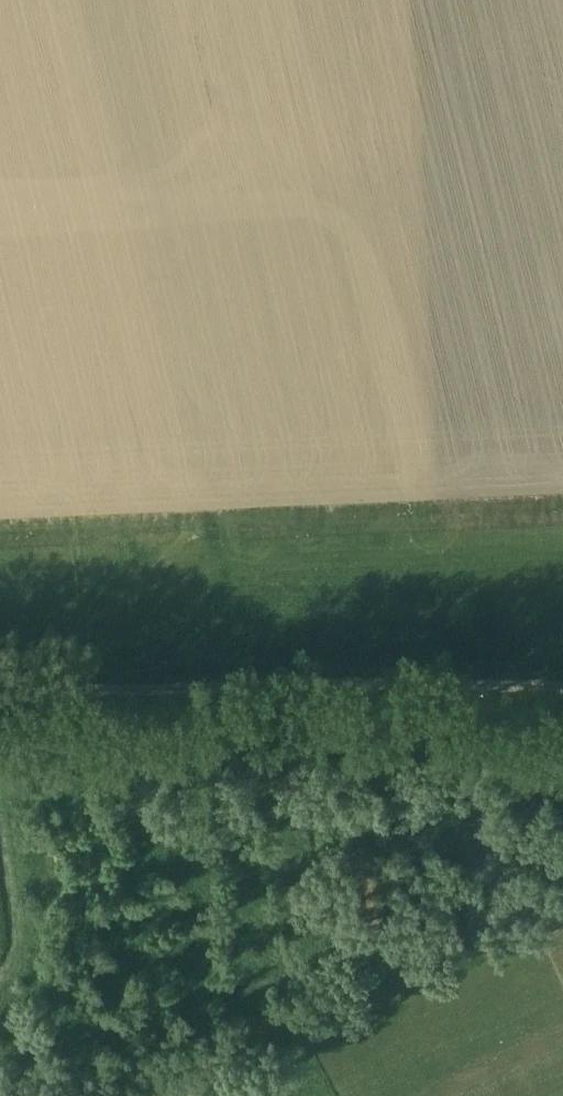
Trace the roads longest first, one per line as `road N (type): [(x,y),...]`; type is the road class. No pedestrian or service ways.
road 1 (track): [(562,690),(252,688),(0,700)]

